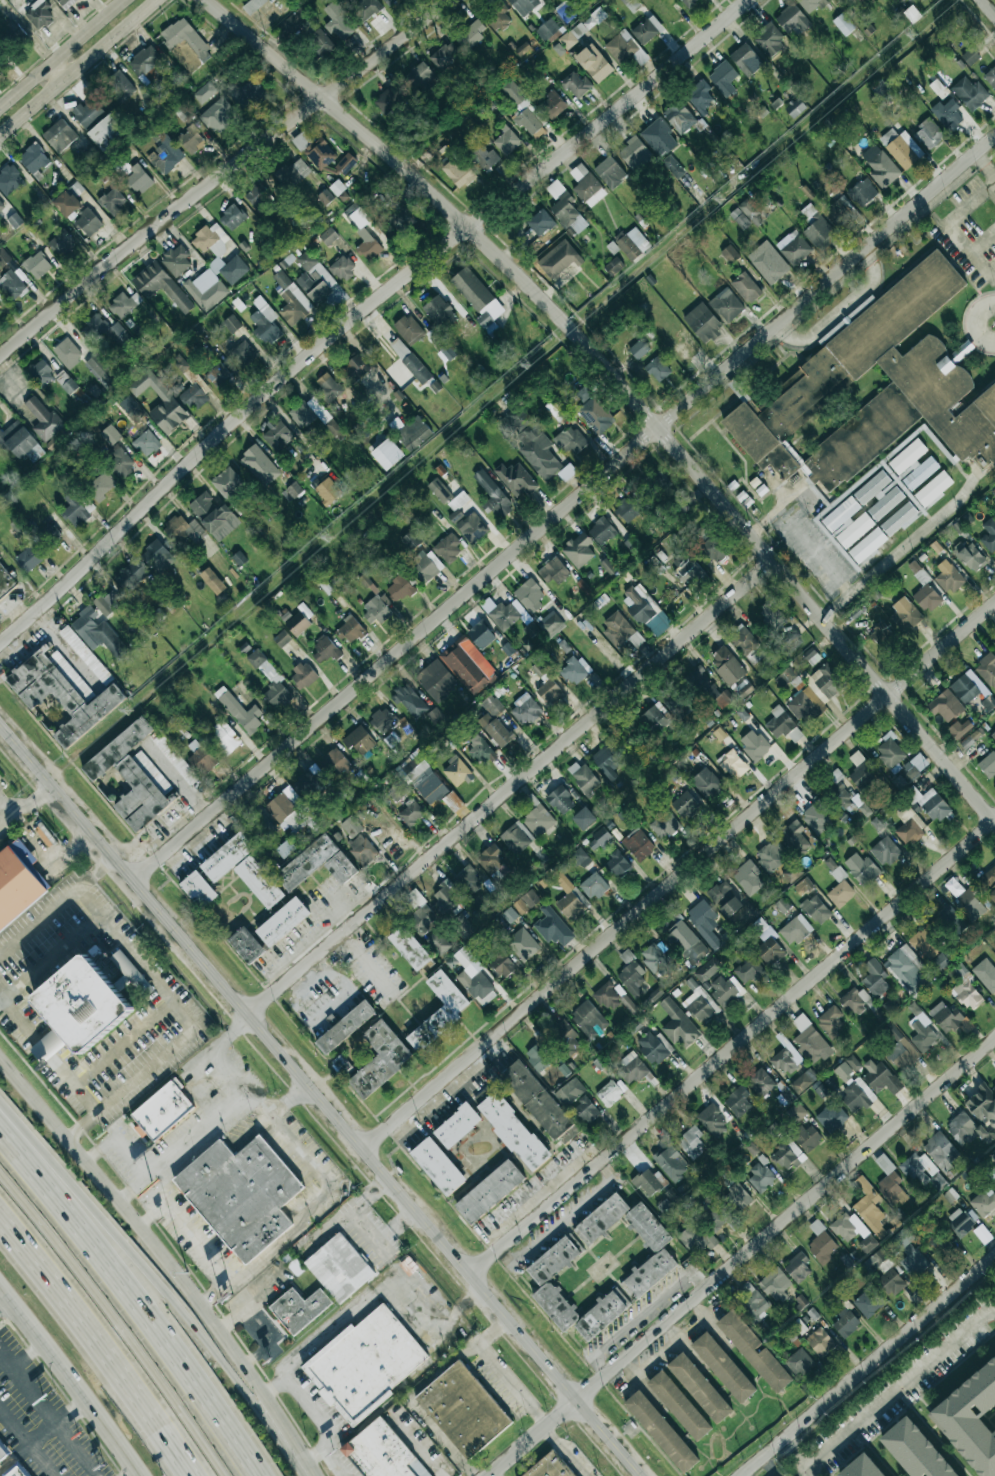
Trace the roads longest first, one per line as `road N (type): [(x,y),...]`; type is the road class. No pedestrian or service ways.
road 1 (residential): [(209,0),(470,228),(572,329),(994,821)]
road 2 (residential): [(135,878),(994,137)]
road 3 (tertiary): [(641,1475),(0,721)]
road 4 (residential): [(0,642),(265,396),(746,0)]
road 5 (residential): [(365,1148),(994,602)]
road 6 (residential): [(472,1273),(994,821)]
road 7 (residential): [(248,1011),(769,559)]
road 8 (residential): [(0,358),(450,0)]
road 9 (residential): [(577,1399),(994,1037)]
road 10 (primary): [(298,1455),(205,1308),(0,1064)]
road 11 (motorway): [(256,1475),(175,1346),(0,1122)]
road 12 (motorway): [(298,1455),(174,1303),(30,1158)]
road 13 (motorway): [(0,1169),(86,1276),(216,1475)]
road 14 (tertiary): [(740,1475),(994,1258)]
road 15 (motorway): [(0,1227),(180,1475)]
road 16 (primary): [(0,1287),(139,1475)]
road 17 (secondary): [(0,138),(160,0)]
road 18 (secondary): [(122,0),(0,106)]

